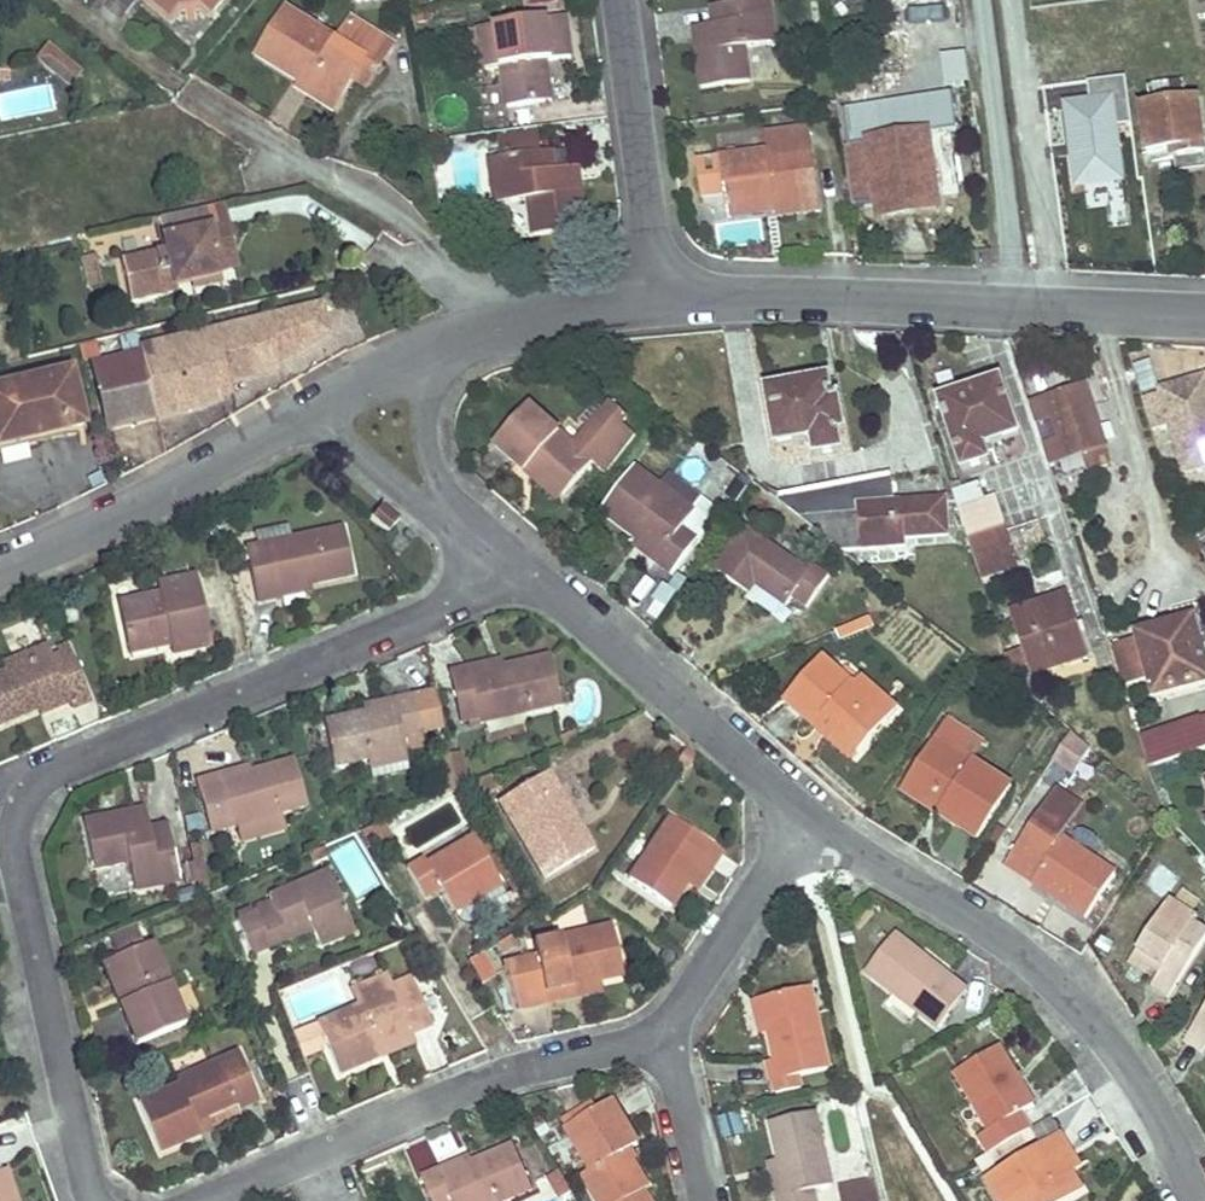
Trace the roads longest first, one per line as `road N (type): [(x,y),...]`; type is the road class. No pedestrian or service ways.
road 1 (residential): [(504,557),(449,607),(55,770),(22,803),(17,857),(96,1200)]
road 2 (residential): [(1197,1200),(1163,1122),(1086,1015),(993,933),(808,816)]
road 3 (residential): [(662,294),(1204,312)]
road 4 (residential): [(213,1200),(510,1073),(667,1032)]
road 5 (residential): [(808,816),(504,557)]
road 6 (residential): [(0,561),(146,500),(317,408)]
road 7 (residential): [(662,294),(622,0)]
road 8 (residential): [(808,816),(667,1032)]
road 9 (residential): [(417,355),(497,321),(662,294)]
road 10 (residential): [(667,1032),(705,1200)]
road 11 (residential): [(317,408),(417,503),(448,511)]
road 12 (residential): [(448,511),(426,440),(431,383),(417,355)]

